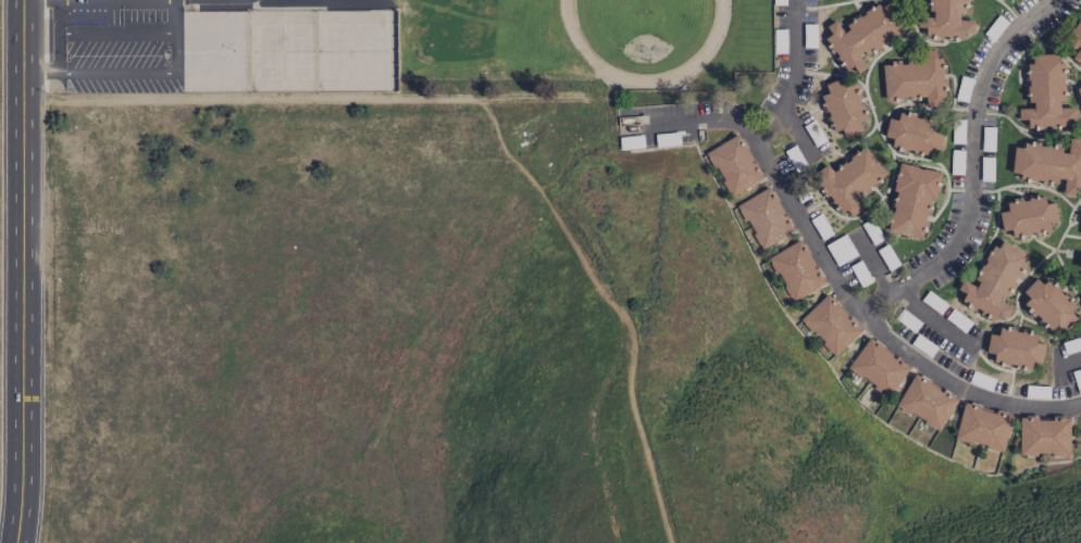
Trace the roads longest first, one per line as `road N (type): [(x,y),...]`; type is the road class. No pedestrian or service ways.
road 1 (track): [(22,102),(474,100),(488,110),(515,164),(544,188),(623,316),(639,418),(674,542)]
road 2 (residential): [(622,123),(744,122),(761,137),(866,305),(958,380),(1080,398)]
road 3 (secondary): [(15,542),(23,0)]
road 4 (residential): [(866,305),(943,261),(976,195),(983,93),(1014,33),(1044,0)]
road 5 (residential): [(761,137),(786,114),(798,81),(798,0)]

